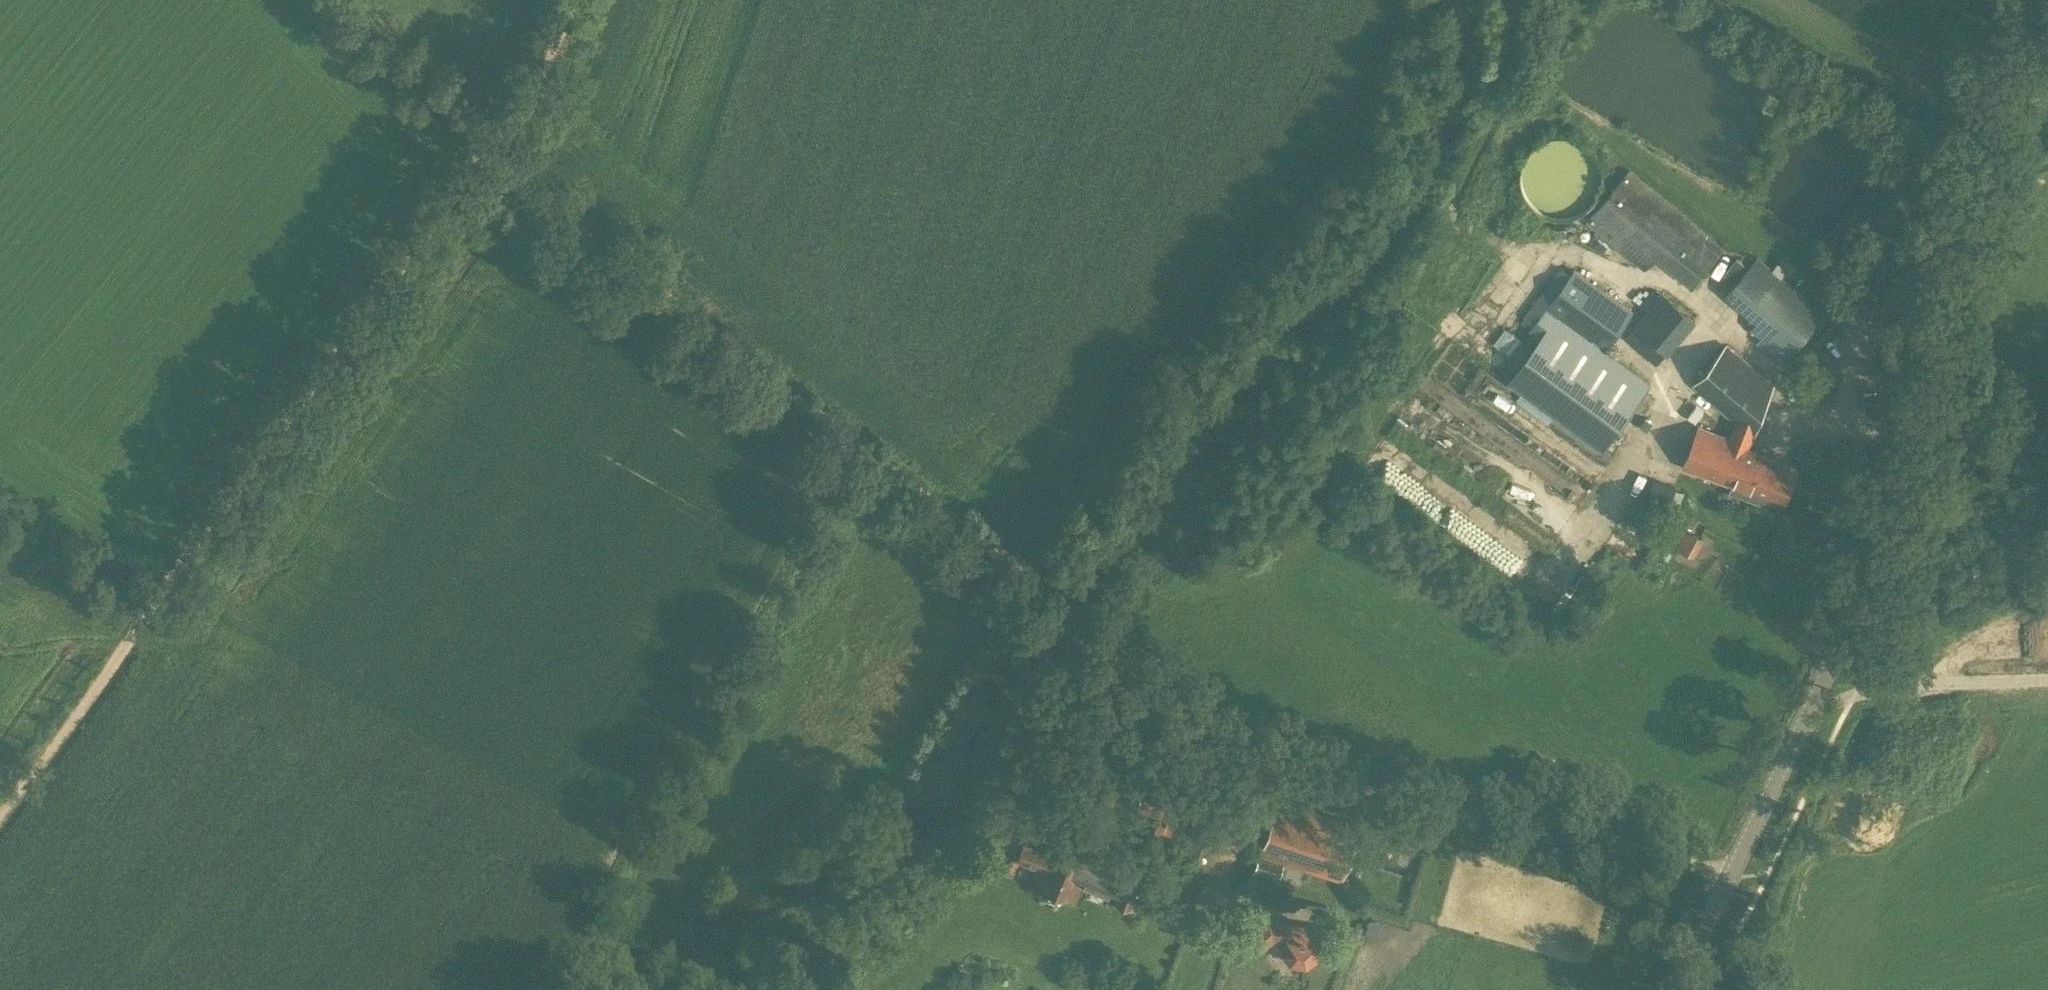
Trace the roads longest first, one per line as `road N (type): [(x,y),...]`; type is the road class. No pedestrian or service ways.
road 1 (secondary): [(1676,989),(1862,581),(1961,130),(2024,0)]
road 2 (track): [(0,815),(518,104),(571,0)]
road 3 (track): [(1048,597),(486,149),(358,0)]
road 4 (track): [(1083,623),(1283,766),(1732,873)]

